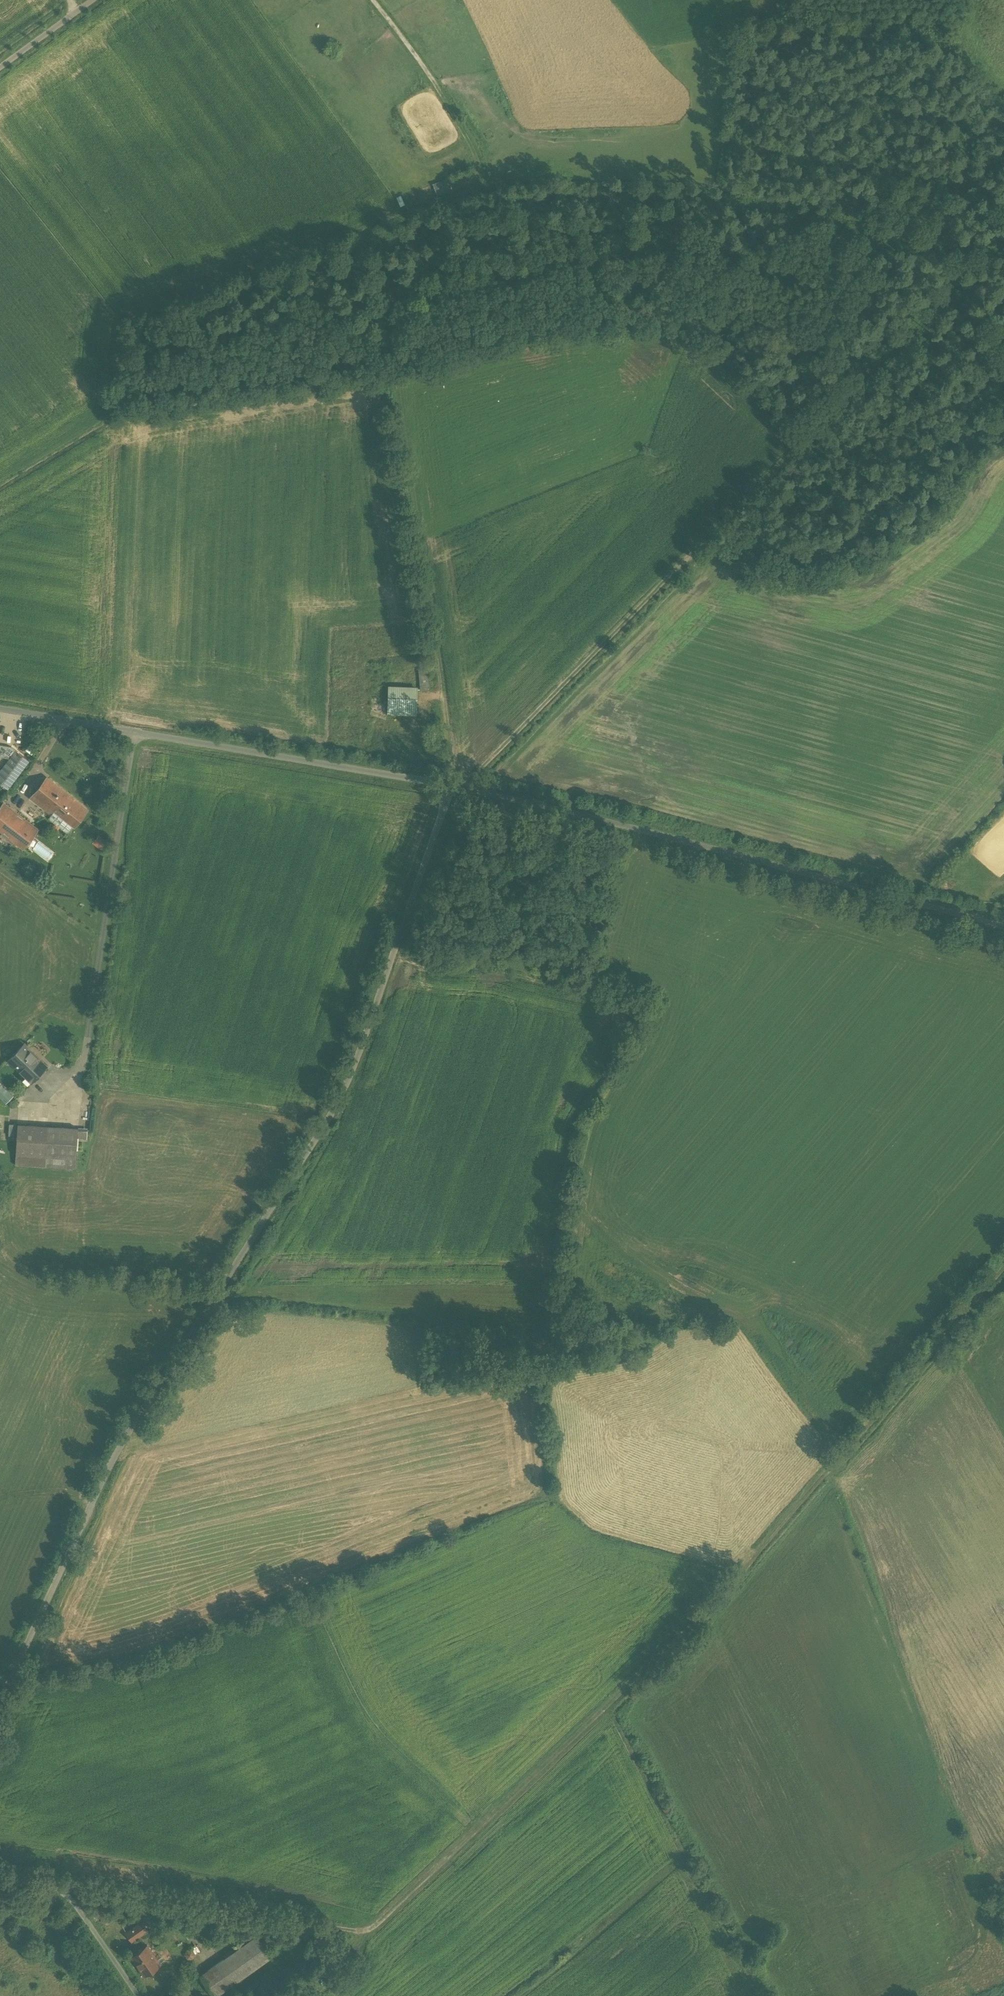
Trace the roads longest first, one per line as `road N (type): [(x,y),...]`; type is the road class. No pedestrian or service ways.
road 1 (track): [(1003,1265),(692,1625),(367,1932),(61,1886)]
road 2 (unclassified): [(0,1706),(124,1447),(349,1080),(452,787)]
road 3 (track): [(452,787),(453,749),(377,235),(381,223),(469,189),(478,161),(434,81),(374,0)]
road 4 (track): [(452,787),(1003,232)]
road 5 (unclassified): [(1003,927),(452,787)]
road 6 (unclassified): [(452,787),(0,712)]
road 7 (unclassified): [(139,1995),(61,1886),(0,1877)]

